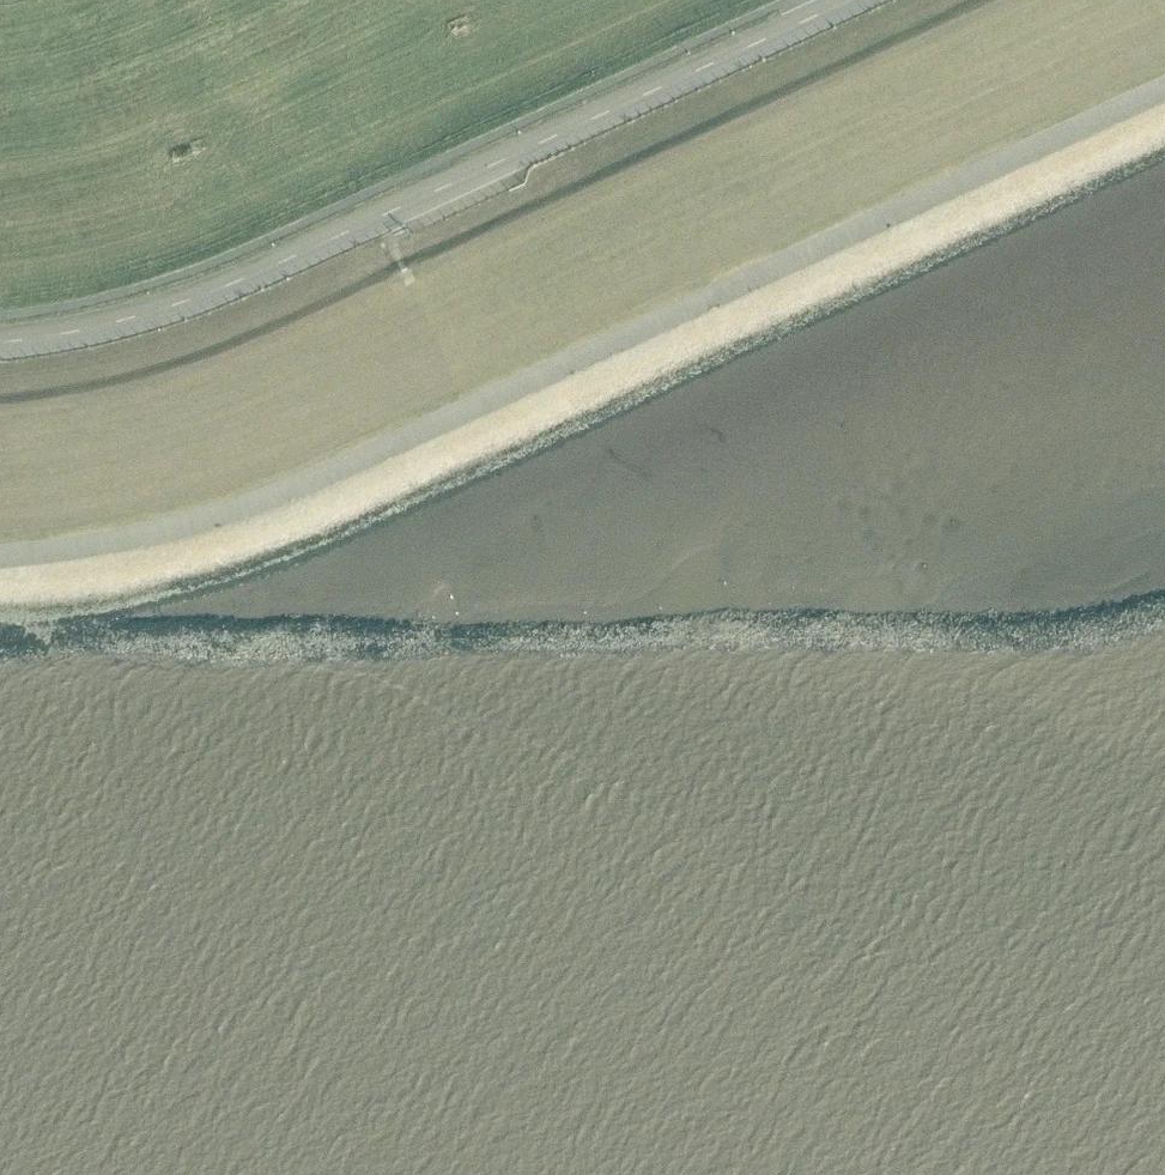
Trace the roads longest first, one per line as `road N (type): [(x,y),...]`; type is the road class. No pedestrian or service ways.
road 1 (track): [(1164,95),(271,504),(193,529),(0,567)]
road 2 (residential): [(0,348),(99,337),(254,286),(879,0)]

